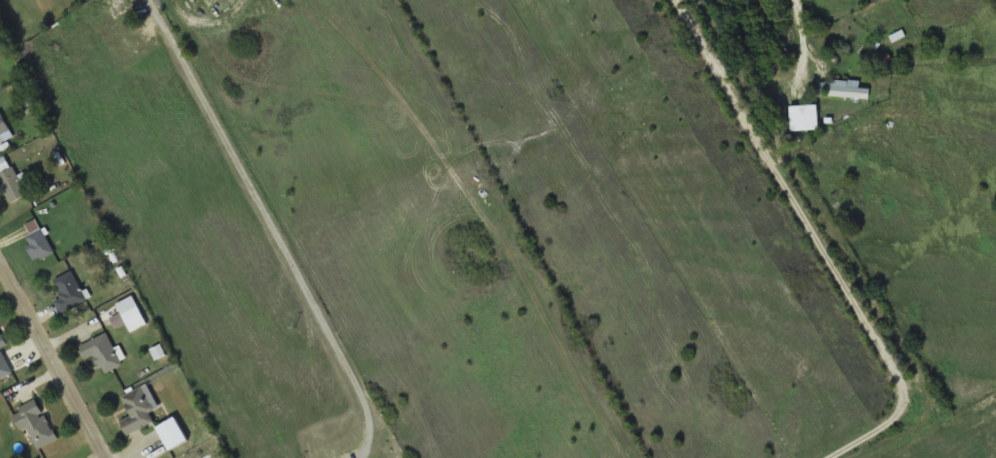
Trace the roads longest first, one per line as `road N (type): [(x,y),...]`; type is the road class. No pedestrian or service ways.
road 1 (residential): [(679,0),(901,388),(901,409),(841,457)]
road 2 (residential): [(107,457),(0,264)]
road 3 (residential): [(798,0),(808,83),(829,80),(829,66)]

